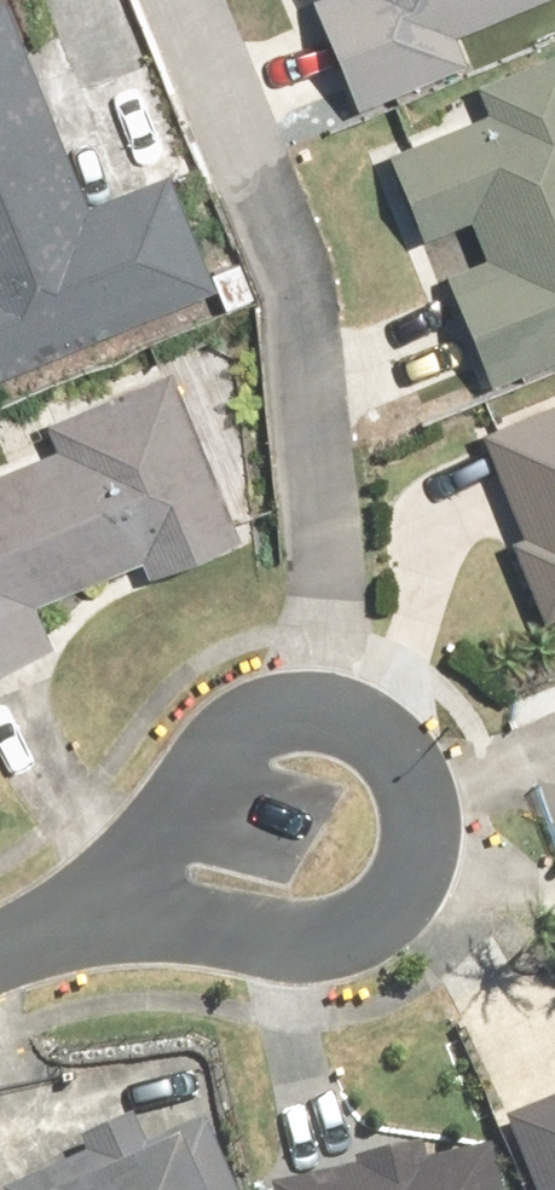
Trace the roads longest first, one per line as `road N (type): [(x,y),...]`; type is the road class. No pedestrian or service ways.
road 1 (residential): [(419,766),(432,815),(423,869),(397,902),(345,928),(278,936),(75,917)]
road 2 (residential): [(75,917),(216,751),(273,713),(321,705),(372,723),(402,742),(419,766)]

